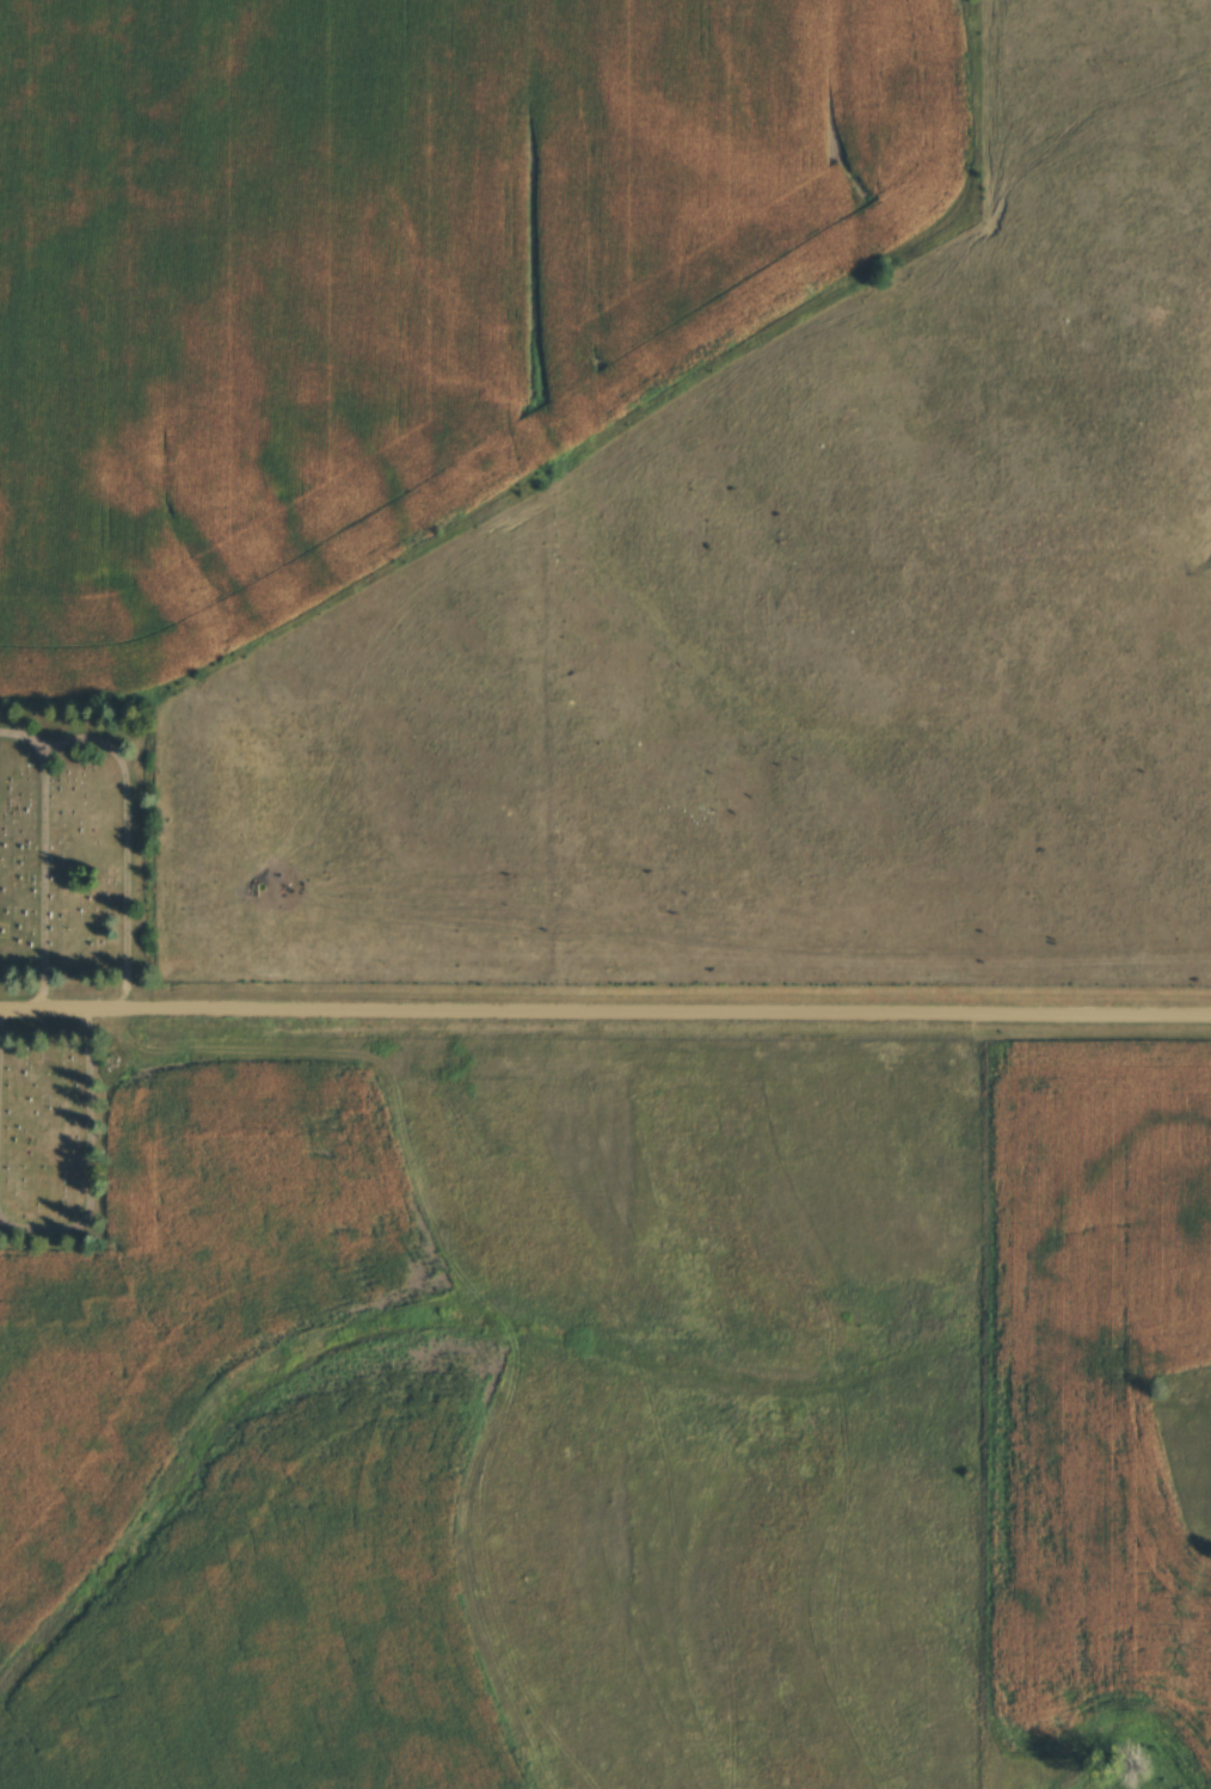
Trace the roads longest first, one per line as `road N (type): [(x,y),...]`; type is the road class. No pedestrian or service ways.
road 1 (residential): [(1210,1014),(0,1008)]

